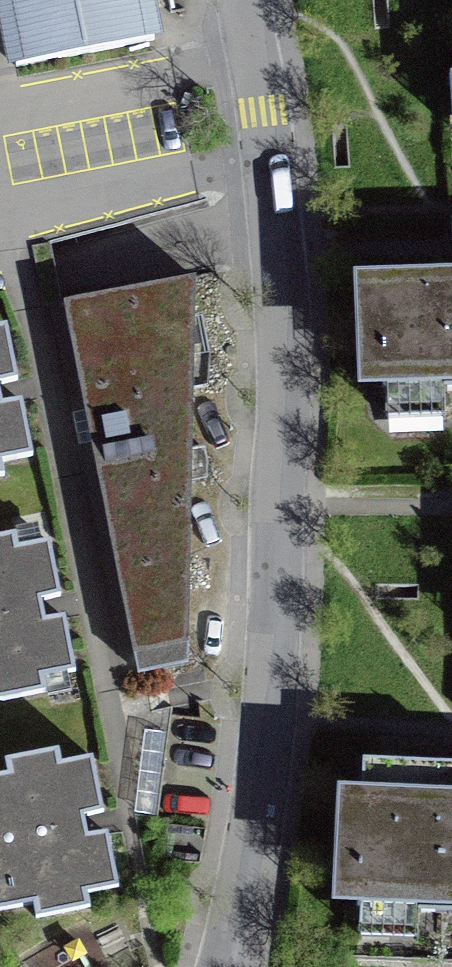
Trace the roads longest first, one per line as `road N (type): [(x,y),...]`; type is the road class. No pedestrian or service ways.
road 1 (residential): [(250,0),(287,433),(272,705),(232,966)]

